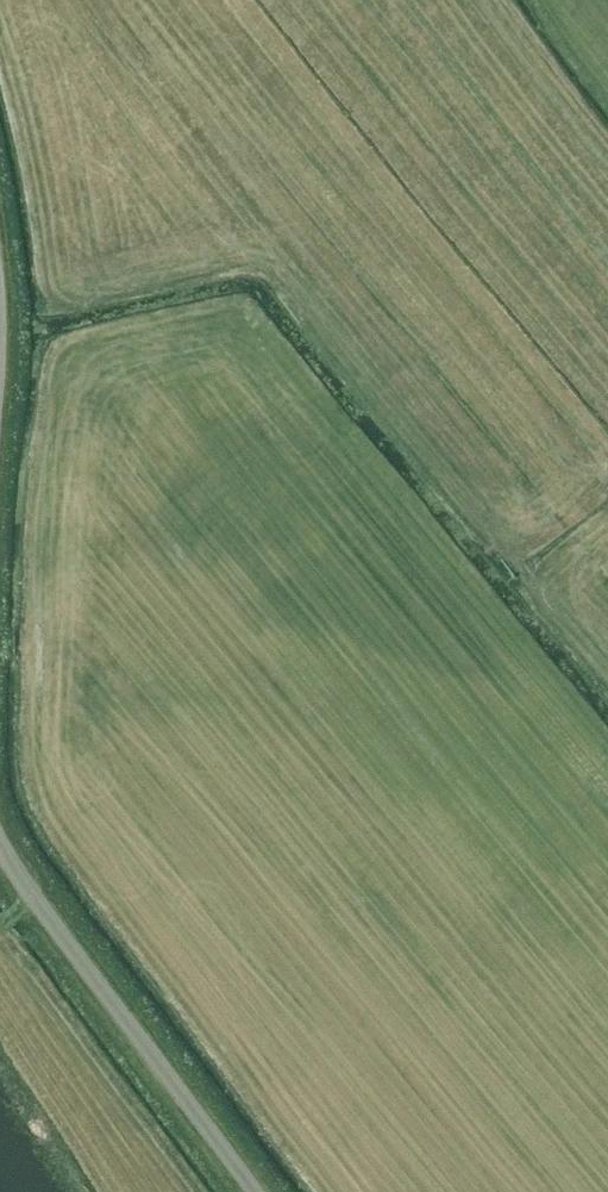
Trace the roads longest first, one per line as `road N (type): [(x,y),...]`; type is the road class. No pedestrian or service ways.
road 1 (unclassified): [(253,1191),(0,844)]

